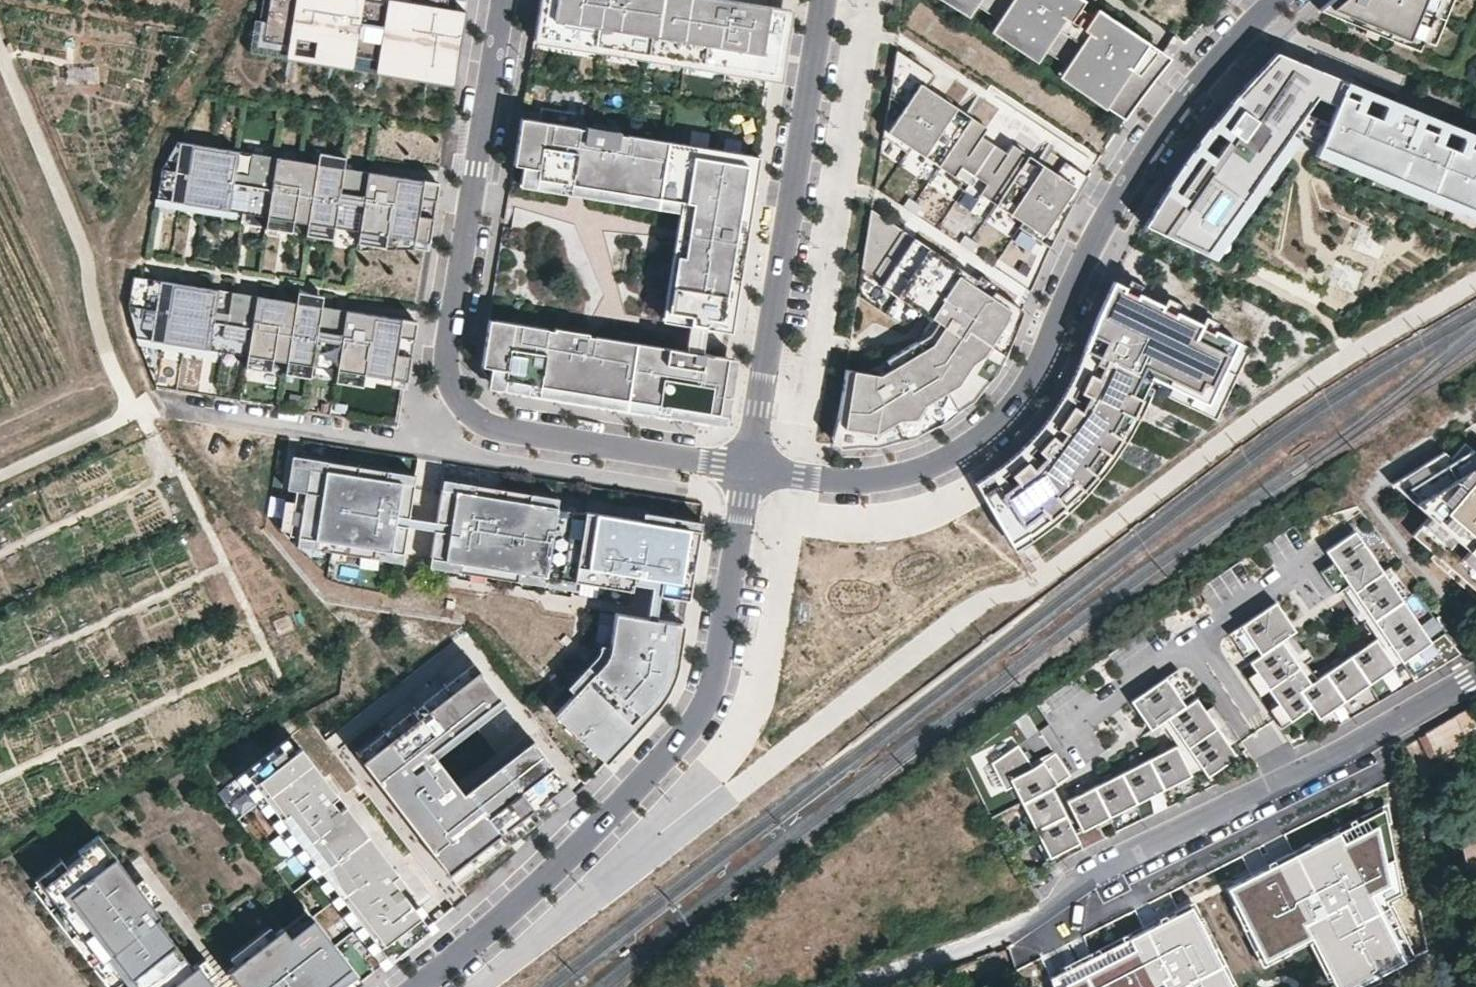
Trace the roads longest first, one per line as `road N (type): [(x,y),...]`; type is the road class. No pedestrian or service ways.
road 1 (residential): [(1291,0),(1209,72),(1138,165),(1101,226),(1029,387),(993,429),(925,467),(881,479),(750,472)]
road 2 (residential): [(750,472),(485,424),(463,405),(447,356),(502,0)]
road 3 (residential): [(845,986),(1044,912),(1289,787),(1475,674)]
road 4 (residential): [(416,986),(580,846),(708,699),(750,472)]
road 5 (residential): [(750,472),(828,0)]
road 6 (track): [(0,477),(135,414),(104,343),(83,252)]
road 7 (track): [(83,252),(0,52)]

